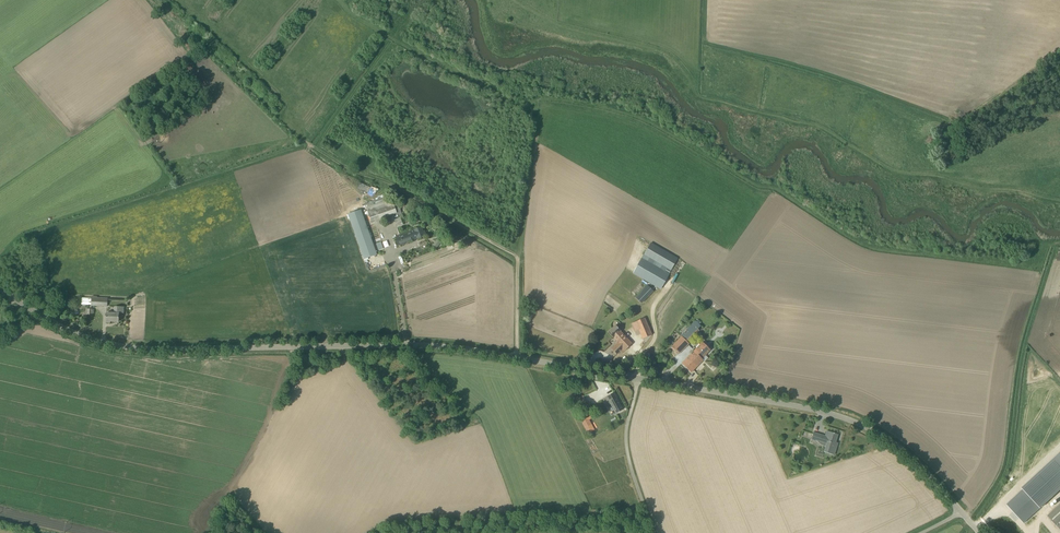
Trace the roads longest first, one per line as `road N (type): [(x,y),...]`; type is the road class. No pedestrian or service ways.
road 1 (track): [(516,358),(520,259),(318,153),(159,0)]
road 2 (unclassified): [(516,358),(455,346),(144,349),(58,325),(0,290)]
road 3 (unclassified): [(961,513),(901,449),(869,429),(638,380)]
road 4 (unclassified): [(638,380),(627,440),(652,532)]
road 5 (unclassified): [(516,358),(638,380)]

